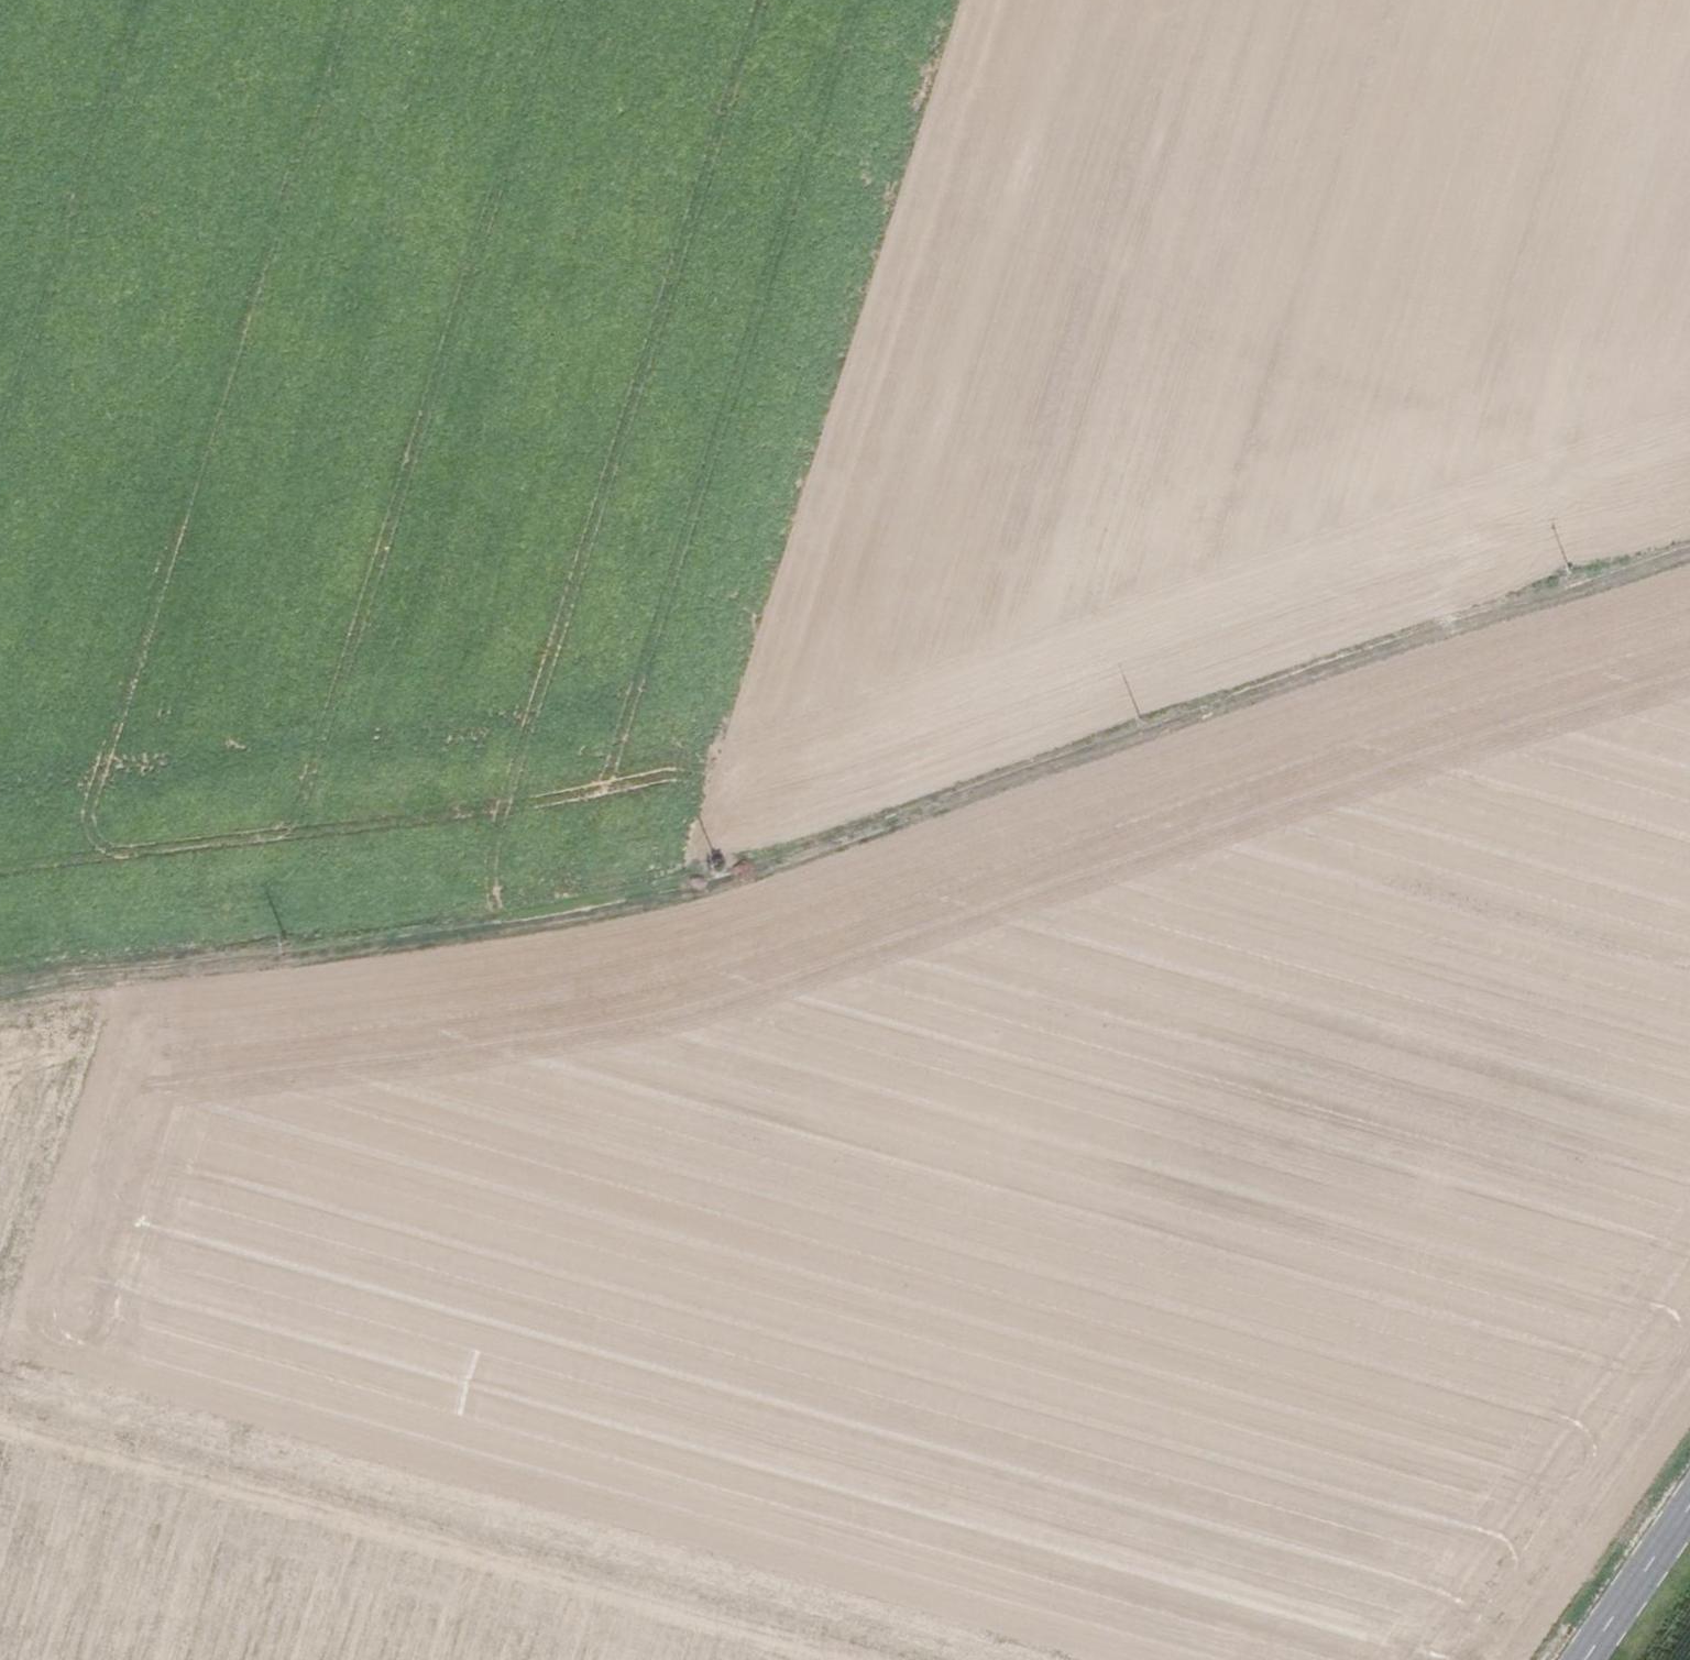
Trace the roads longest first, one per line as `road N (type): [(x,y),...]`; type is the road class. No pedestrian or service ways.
road 1 (secondary): [(1689,1501),(1580,1659)]

